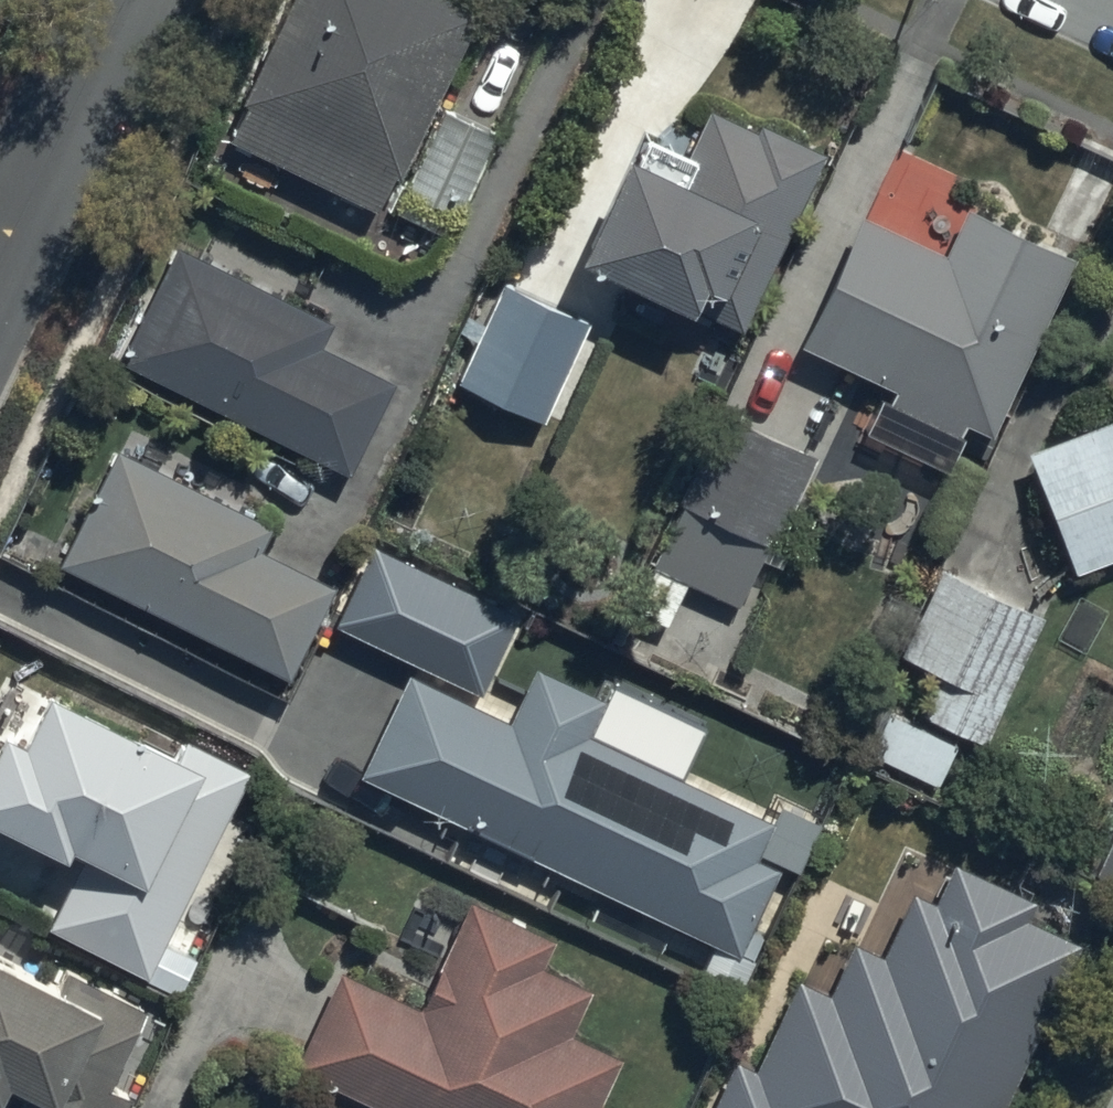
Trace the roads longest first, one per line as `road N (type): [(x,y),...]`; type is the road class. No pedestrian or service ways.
road 1 (residential): [(129,0),(0,272)]

